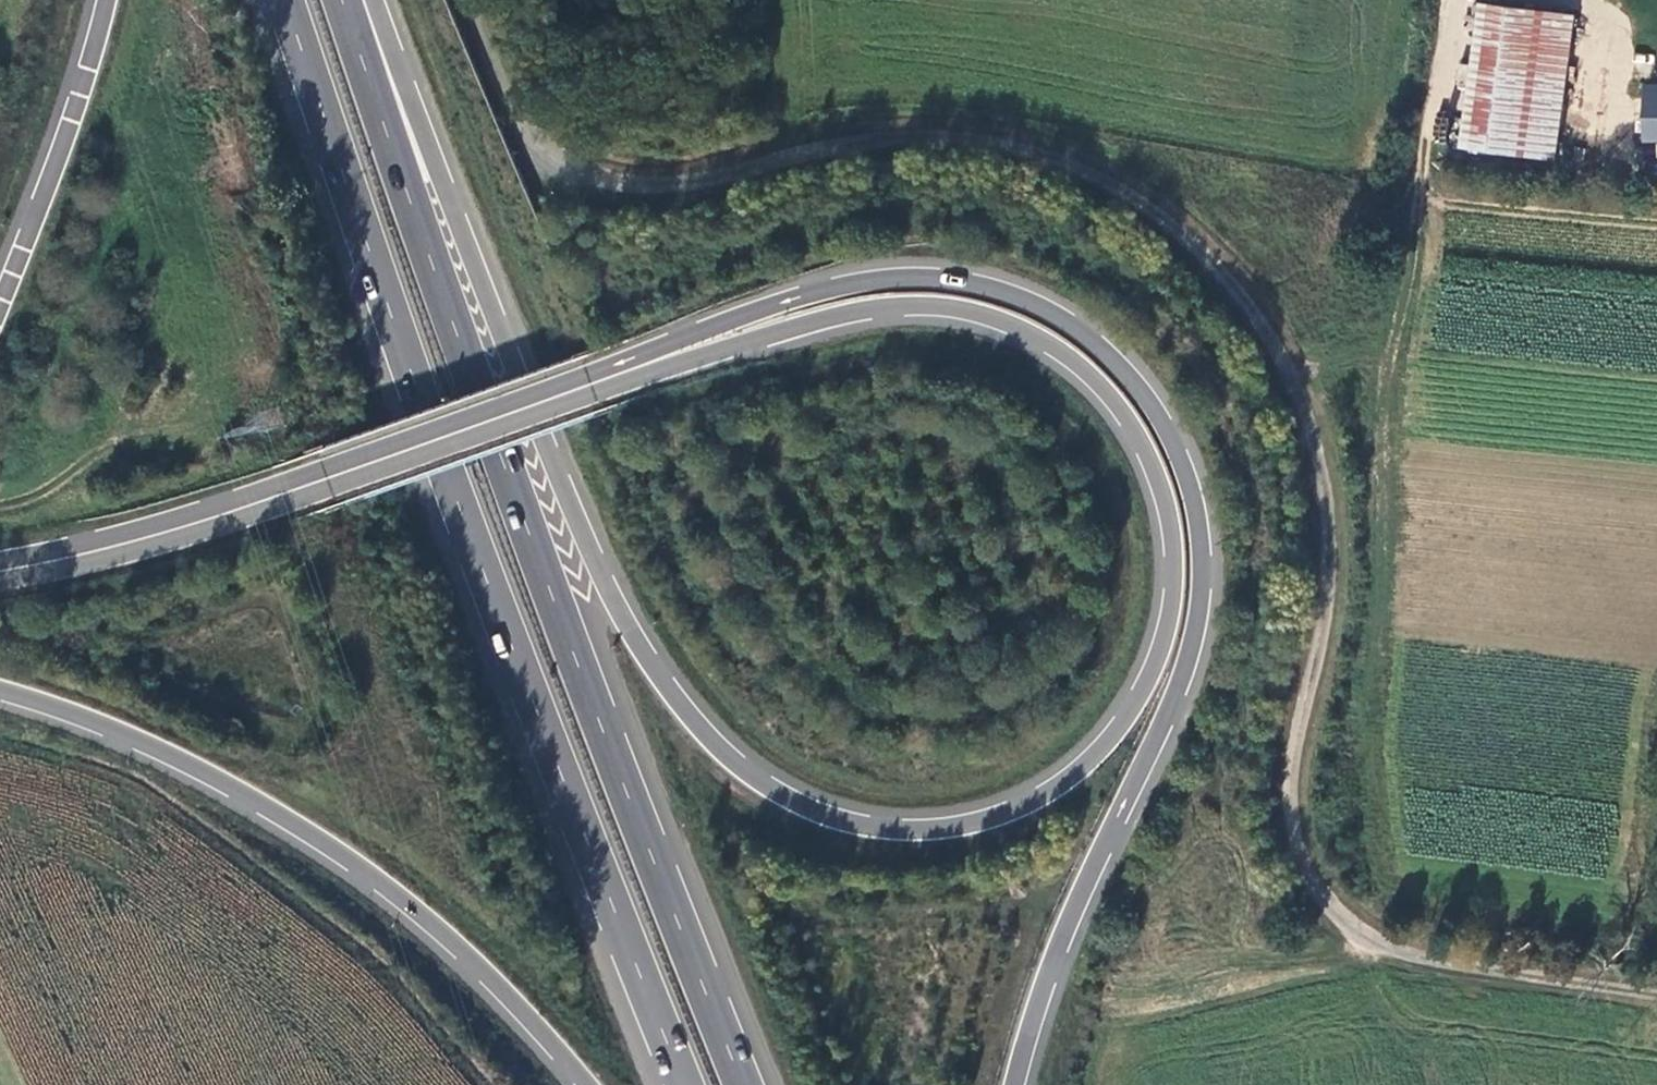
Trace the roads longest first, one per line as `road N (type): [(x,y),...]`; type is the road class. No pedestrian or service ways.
road 1 (trunk): [(625,373),(904,306),(984,316),(1074,361),(1113,399),(1145,452),(1166,504),(1174,557),(1162,647),(1121,726),(1043,797),(984,823),(929,832),(866,828),(809,810),(717,748),(647,659),(591,558),(375,0)]
road 2 (track): [(469,0),(519,117),(547,150),(595,179),(677,184),(830,148),(924,137),(1064,165),(1167,224),(1241,301),(1289,377),(1312,440),(1324,512),(1324,590),(1288,785),(1303,871),(1346,922),(1409,953),(1656,992)]
road 3 (trunk): [(1015,1084),(1078,899),(1192,647),(1201,555),(1190,488),(1166,429),(1123,370),(1065,321),(1008,293),(937,278),(872,280),(801,297),(625,373)]
road 4 (trunk): [(287,0),(451,493),(683,1084)]
road 5 (trunk): [(731,1084),(343,0)]
road 6 (trunk): [(0,691),(183,762),(345,858),(459,949),(586,1084)]
road 7 (trunk): [(0,571),(175,530),(625,373)]
road 8 (trunk): [(106,0),(59,152),(0,303)]

